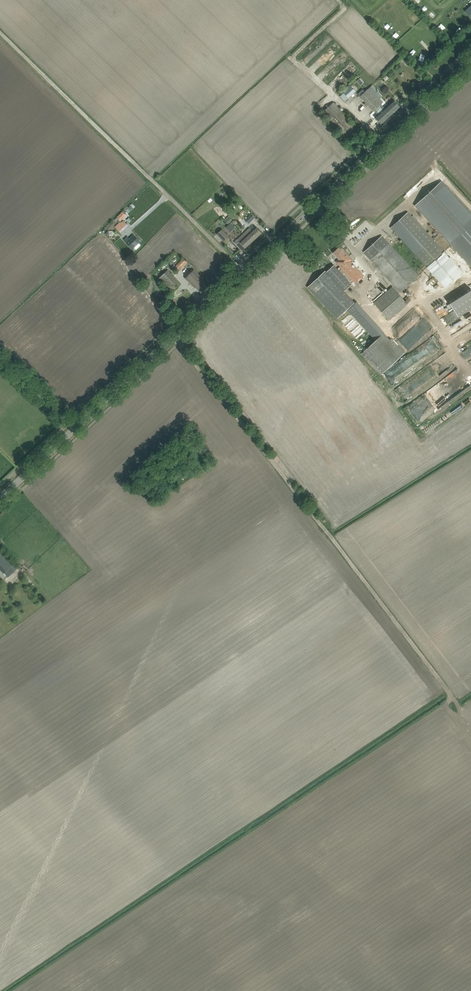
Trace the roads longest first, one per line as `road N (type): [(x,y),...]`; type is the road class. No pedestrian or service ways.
road 1 (secondary): [(0,498),(470,60)]
road 2 (track): [(470,701),(460,708),(174,337)]
road 3 (track): [(0,33),(243,273)]
road 4 (track): [(340,0),(343,6),(291,59),(336,100)]

